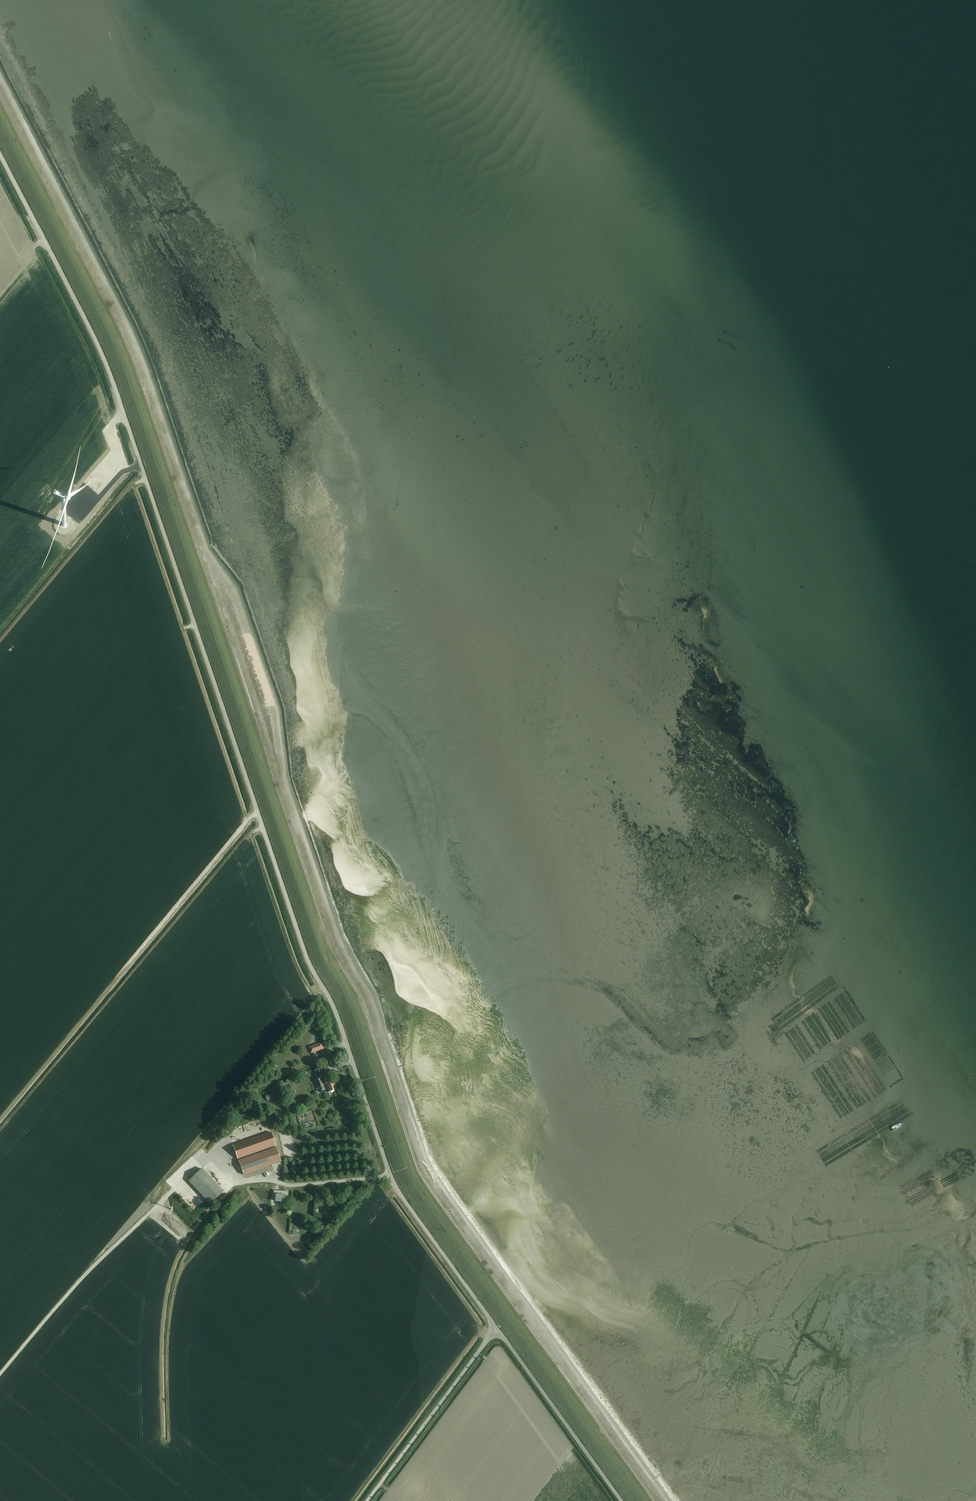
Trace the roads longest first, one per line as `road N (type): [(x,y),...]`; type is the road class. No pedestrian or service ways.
road 1 (unclassified): [(495,1332),(395,1190),(335,1007),(308,962),(112,379),(0,157)]
road 2 (unclassified): [(367,1500),(495,1332)]
road 3 (unclassified): [(619,1500),(495,1332)]

